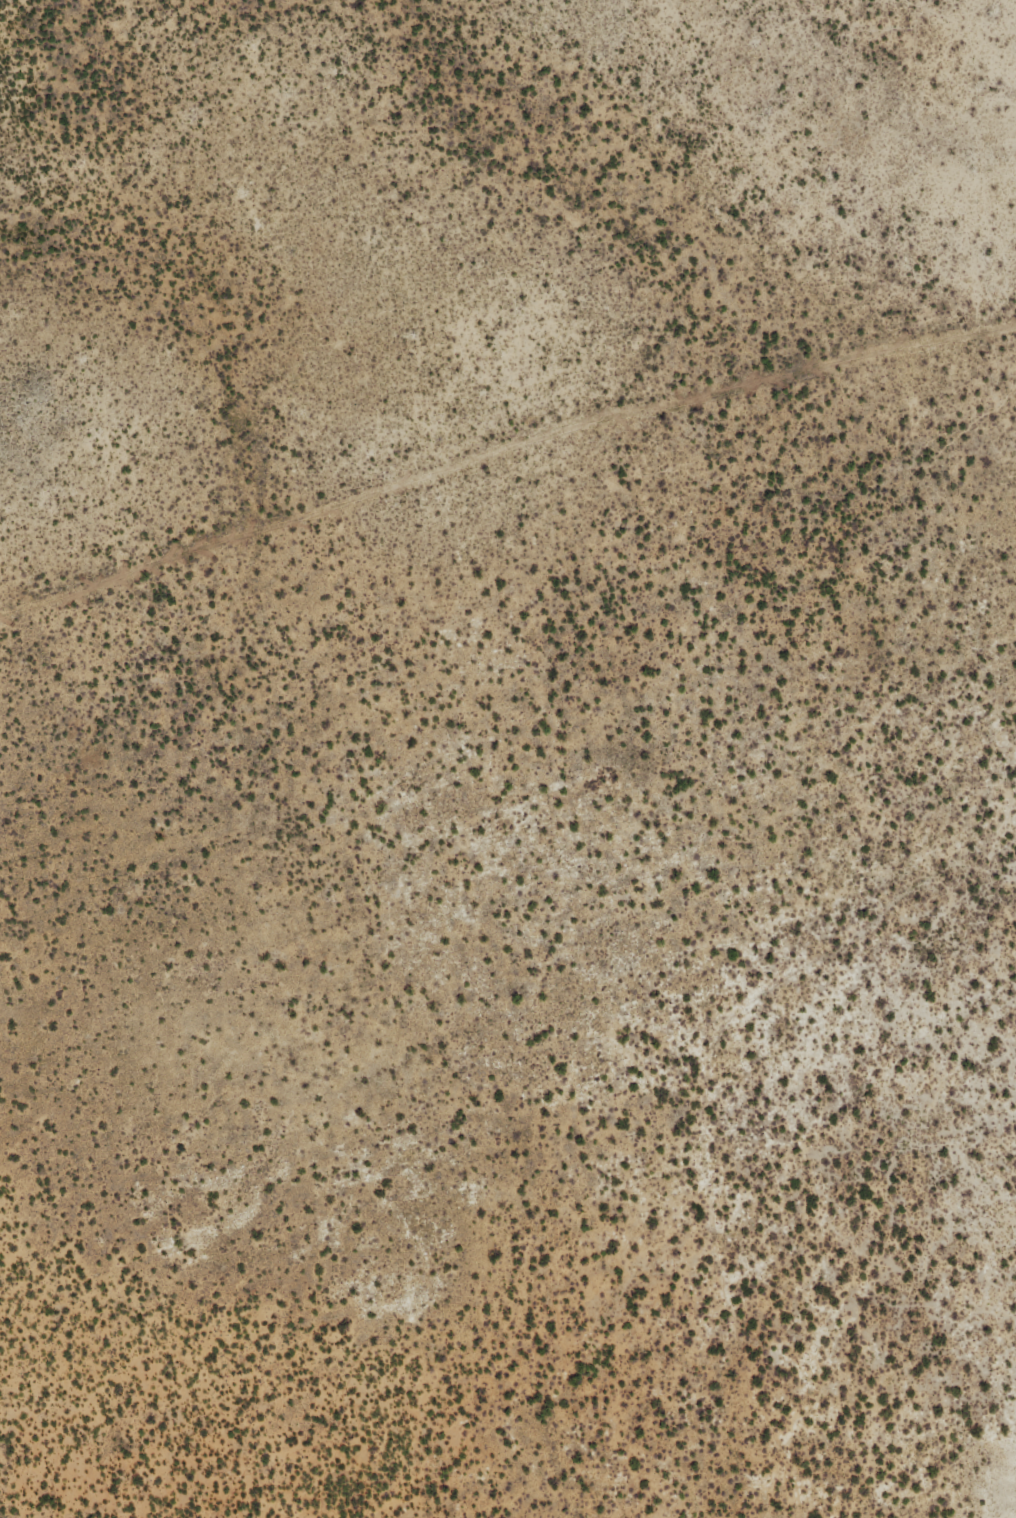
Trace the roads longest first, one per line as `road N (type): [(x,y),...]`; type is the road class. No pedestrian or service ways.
road 1 (track): [(802,1517),(803,1474),(750,1368),(729,1293),(709,1099),(717,1049),(733,1006),(875,925),(894,893),(995,845),(1015,799)]
road 2 (track): [(1015,339),(820,211),(754,139),(674,0)]

